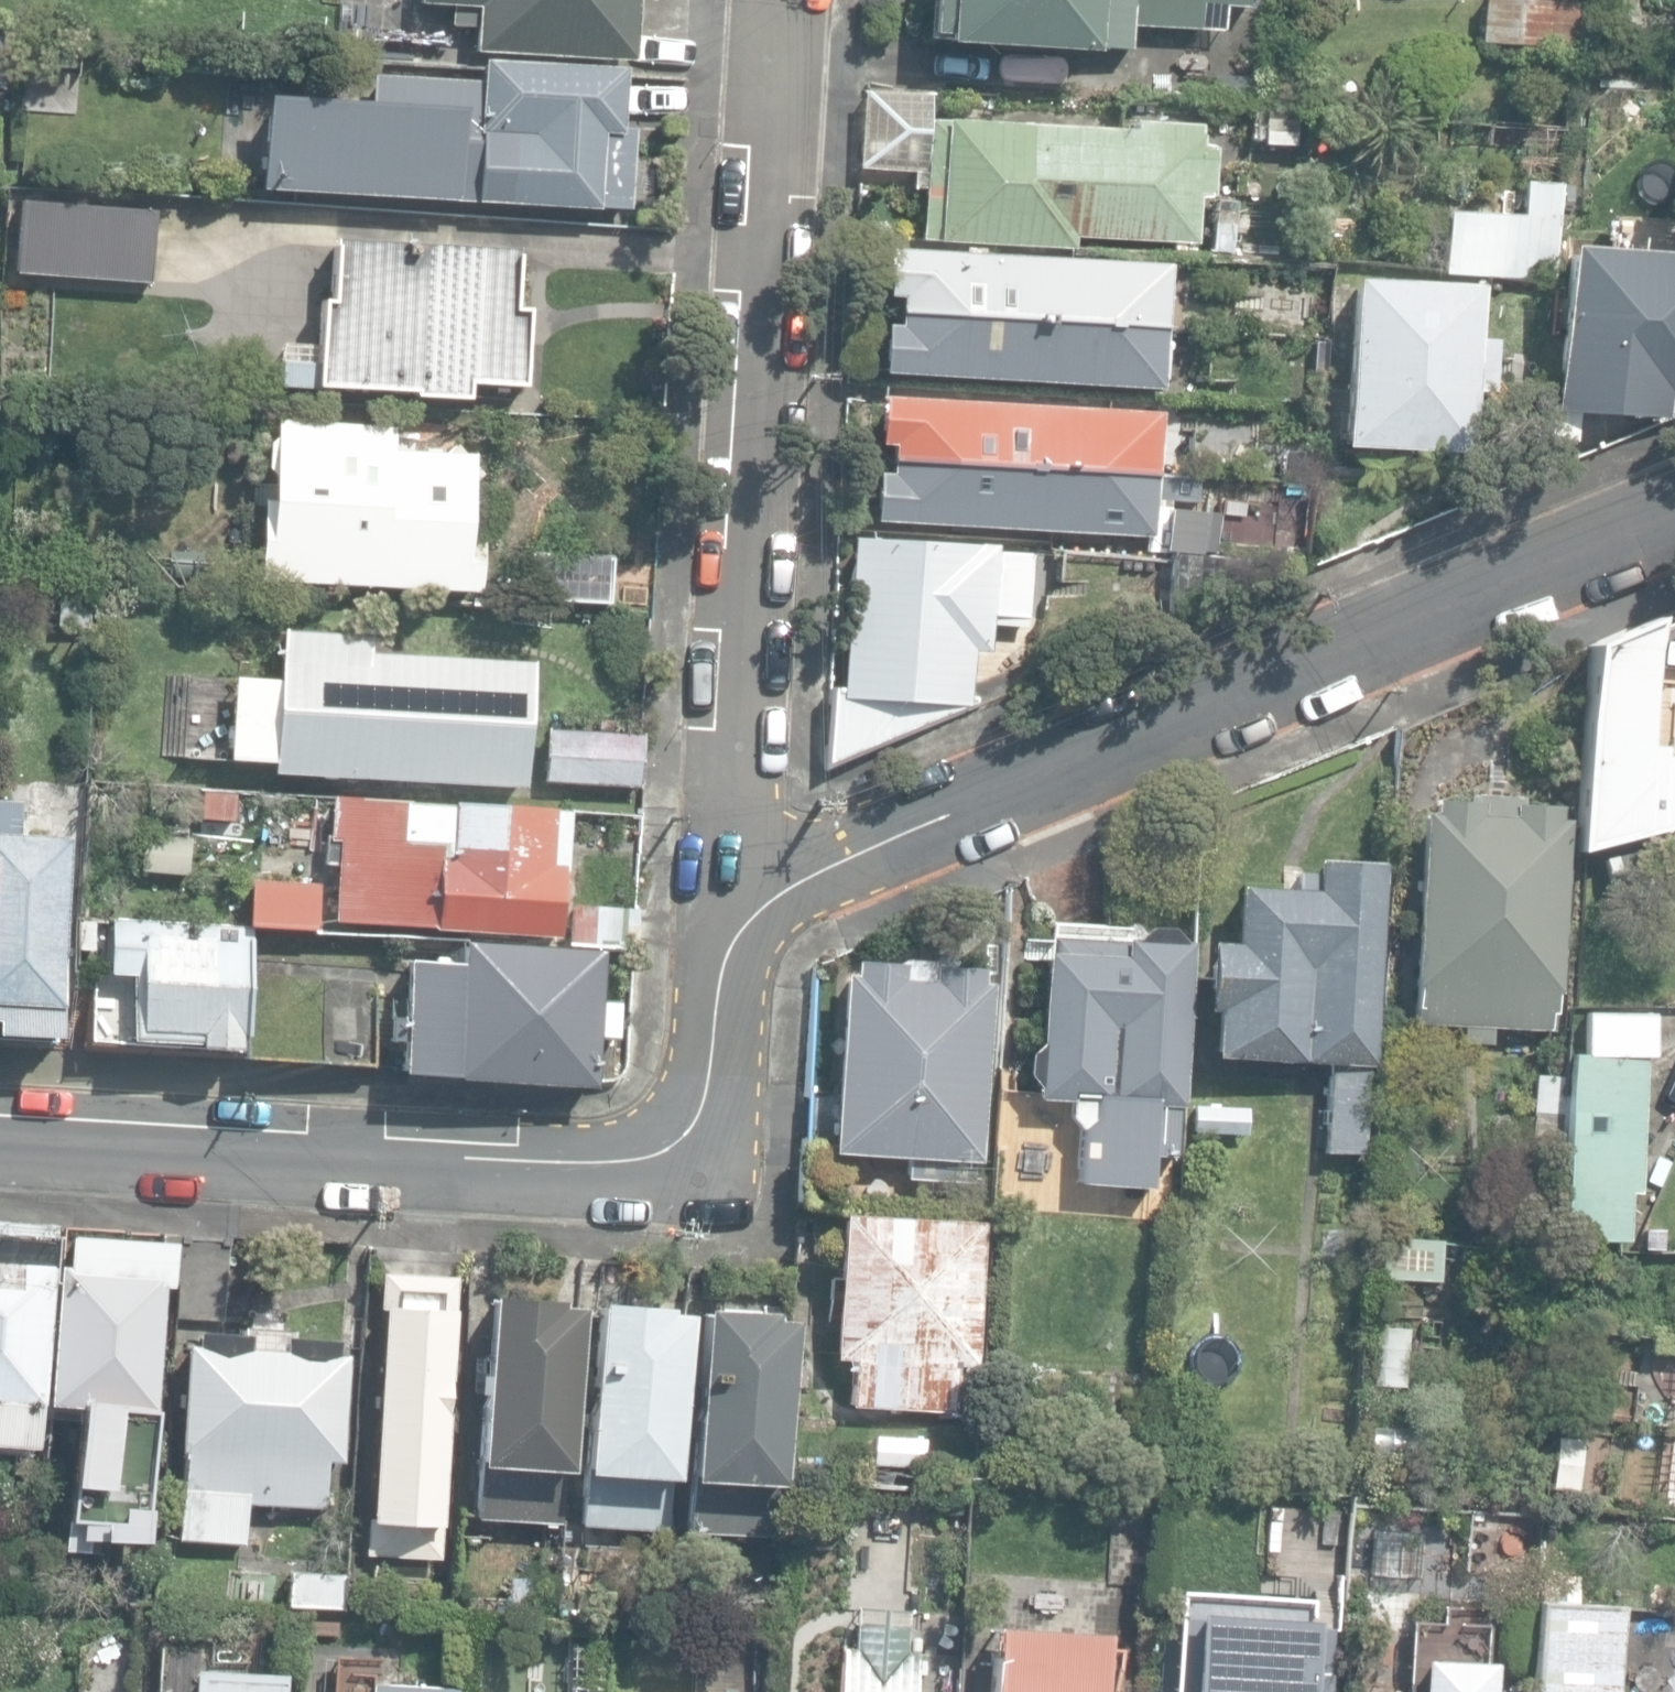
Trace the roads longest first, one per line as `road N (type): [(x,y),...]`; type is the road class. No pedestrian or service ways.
road 1 (residential): [(774,892),(864,844),(1674,518)]
road 2 (residential): [(0,1130),(631,1152),(662,1142),(688,1120),(704,1086),(711,995),(726,942),(774,892)]
road 3 (residential): [(774,892),(746,815),(739,757),(789,0)]

